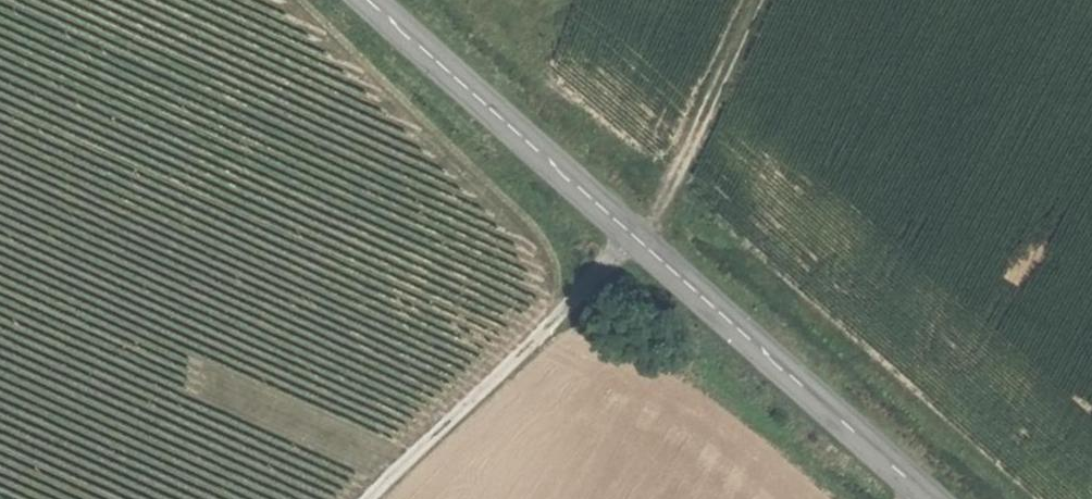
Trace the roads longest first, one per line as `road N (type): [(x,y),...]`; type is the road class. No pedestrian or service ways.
road 1 (secondary): [(931,498),(364,0)]
road 2 (track): [(370,498),(637,243),(684,168),(761,0)]

